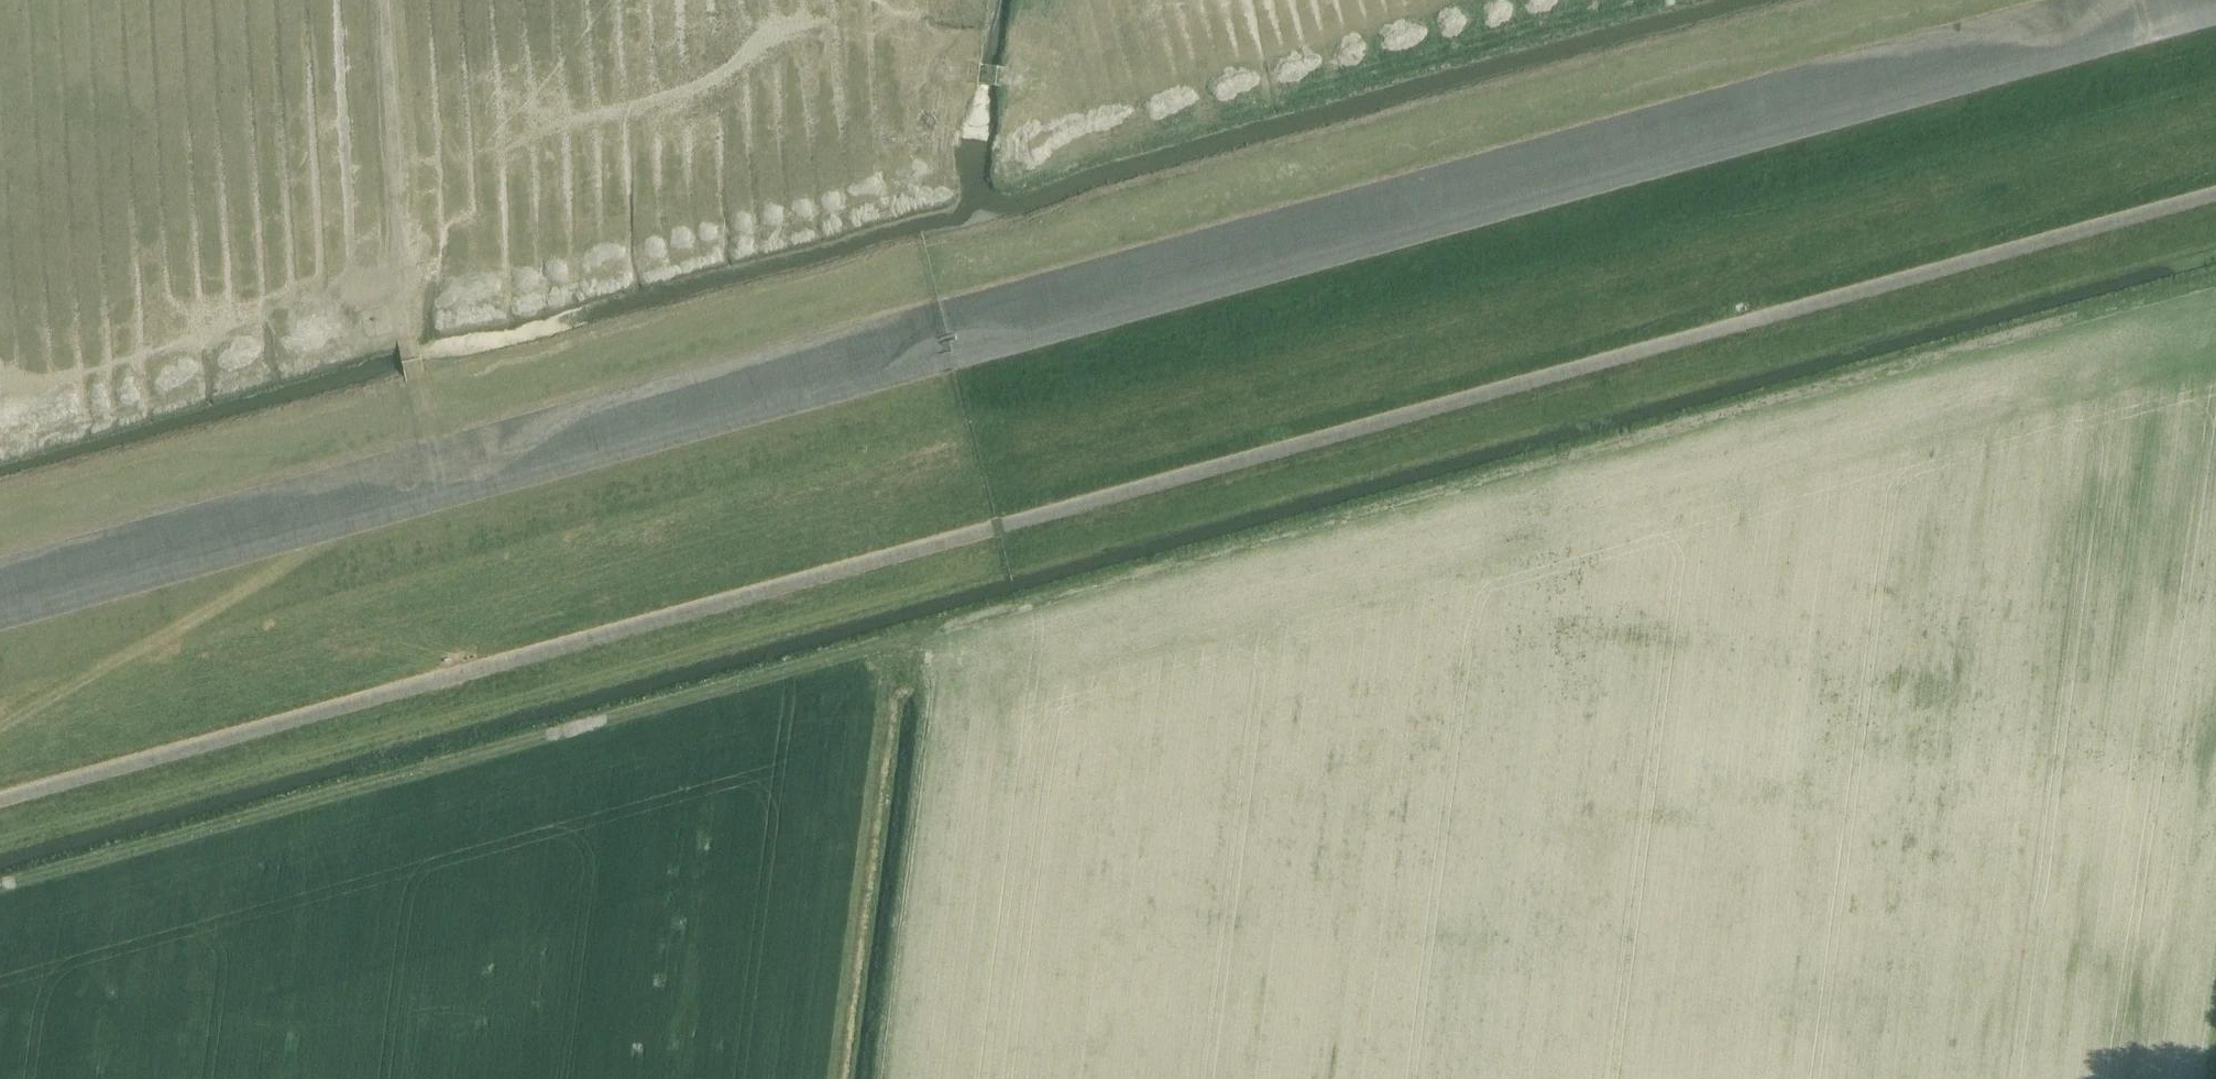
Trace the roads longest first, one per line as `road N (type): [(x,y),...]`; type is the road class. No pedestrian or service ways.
road 1 (track): [(0,615),(2215,17)]
road 2 (track): [(0,726),(339,527)]

